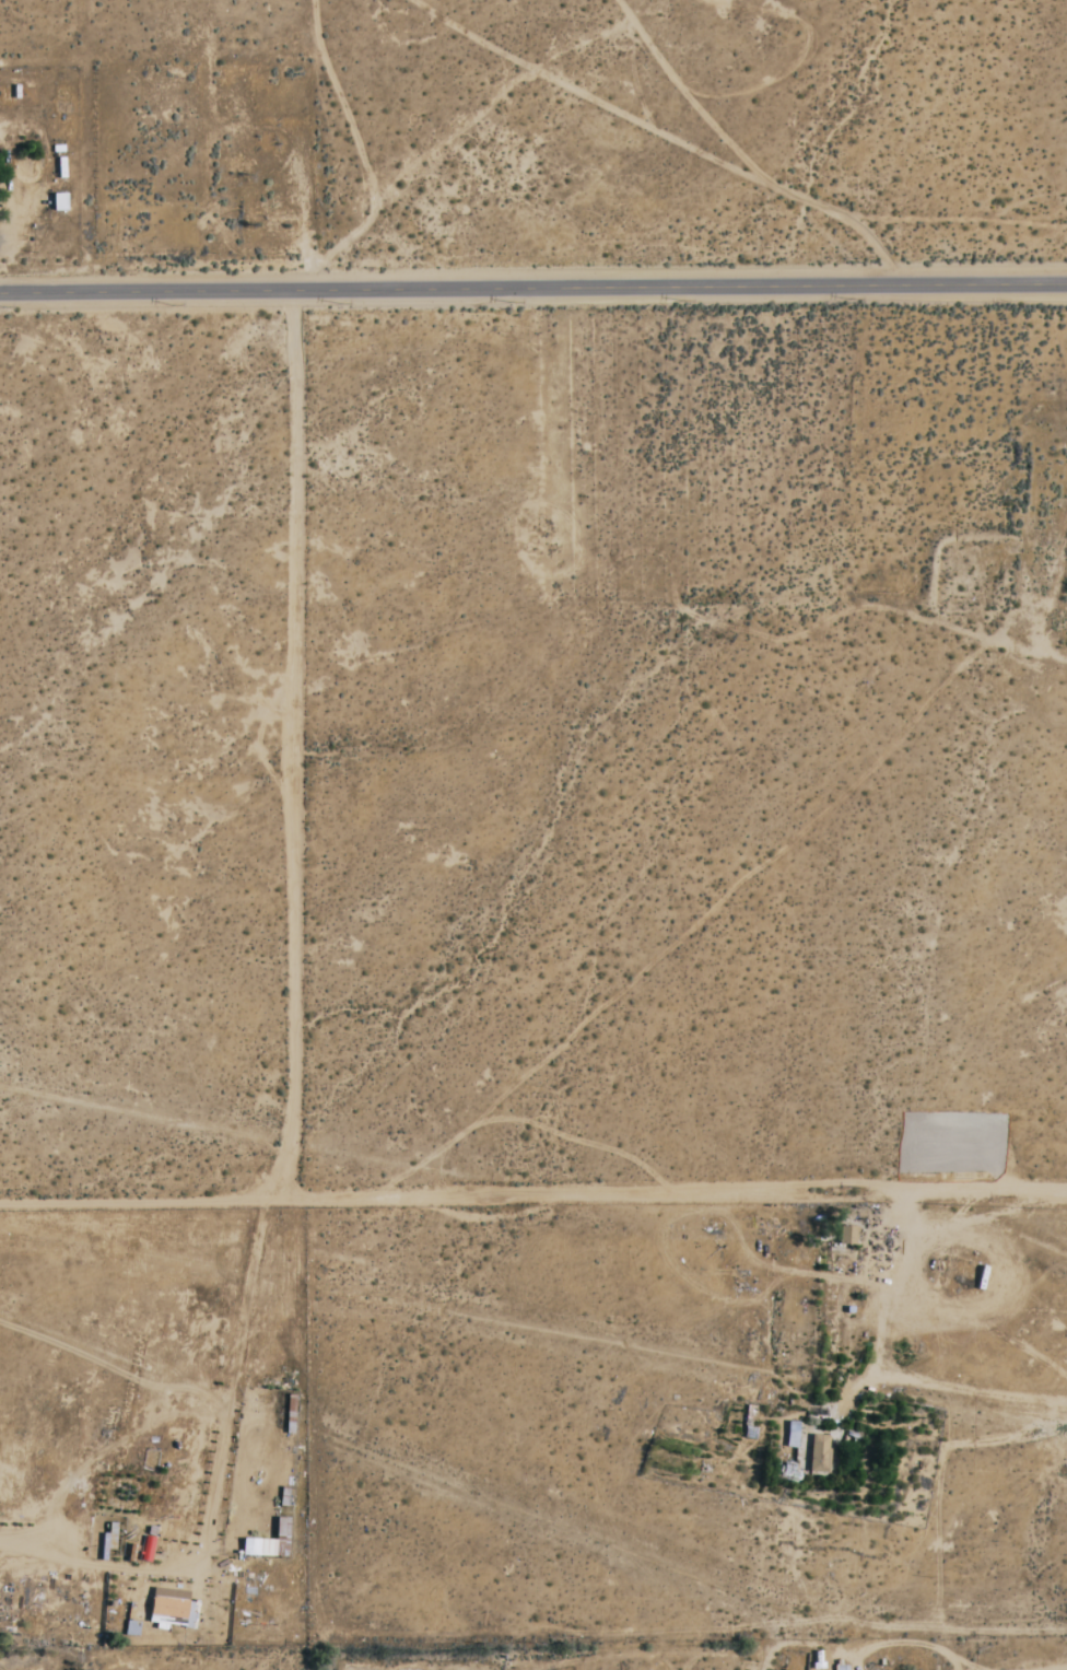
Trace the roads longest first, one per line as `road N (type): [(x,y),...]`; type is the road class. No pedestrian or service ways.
road 1 (track): [(0,1199),(1066,1190)]
road 2 (tertiary): [(0,292),(1066,286)]
road 3 (track): [(278,1194),(300,290)]

